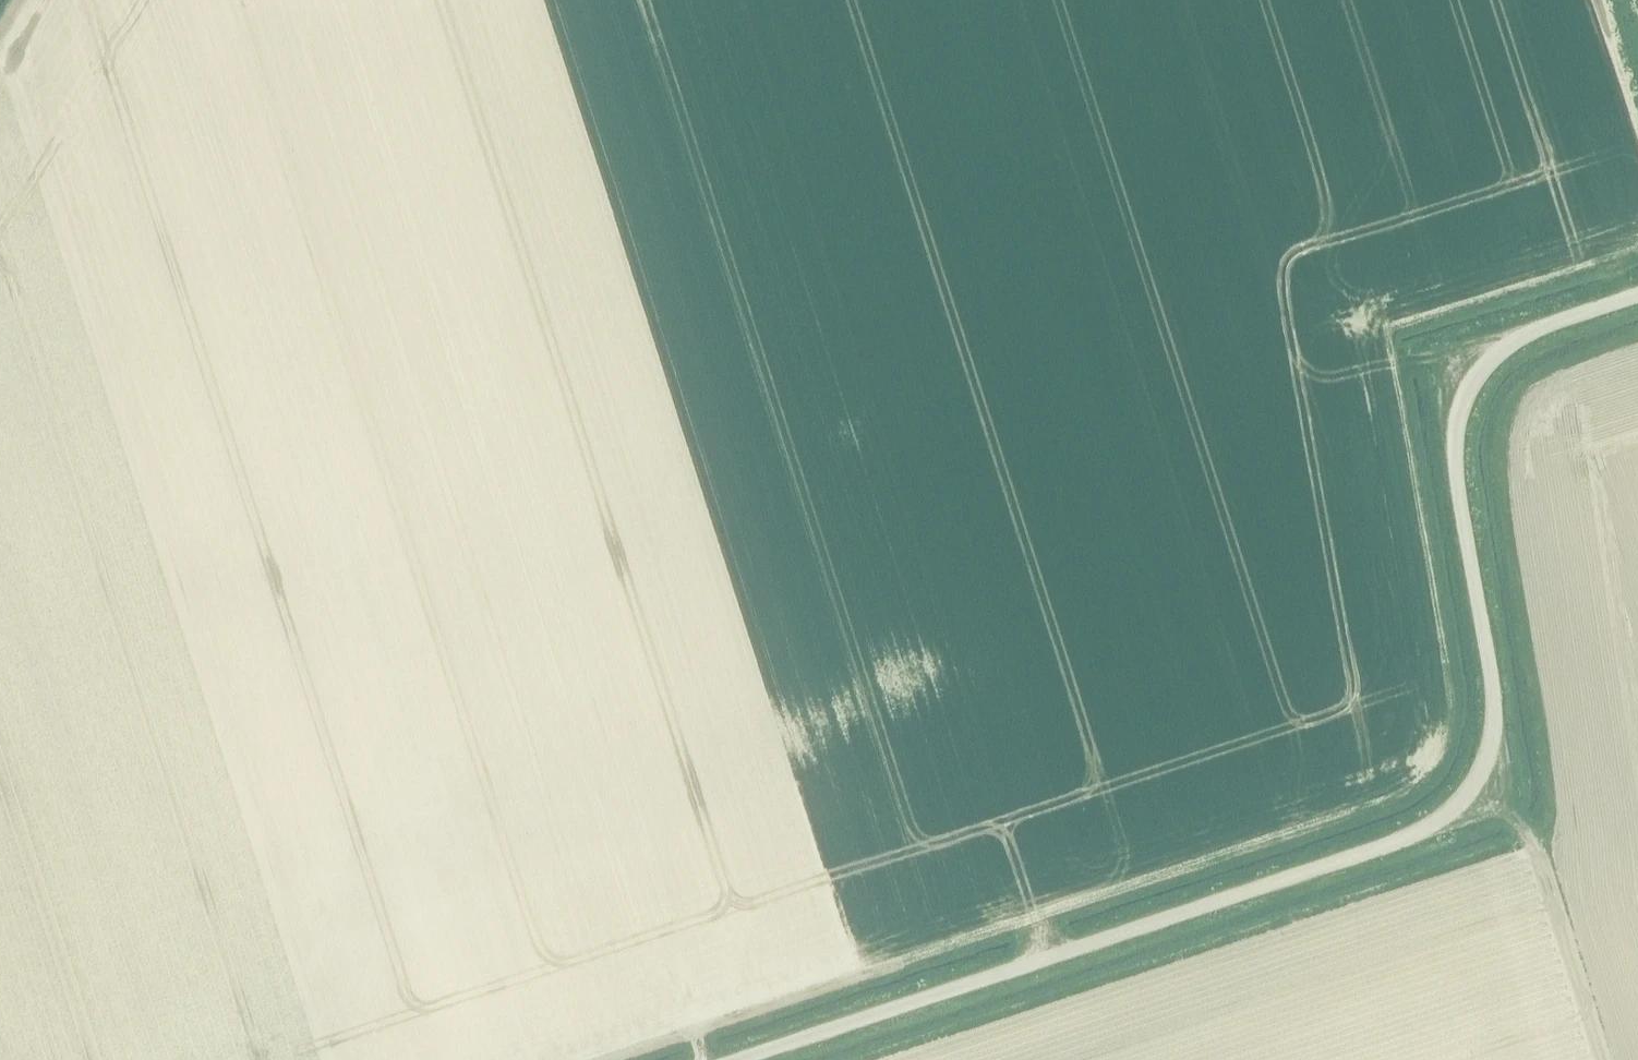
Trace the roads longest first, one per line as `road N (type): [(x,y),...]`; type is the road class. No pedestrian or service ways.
road 1 (unclassified): [(720,1059),(1419,834),(1486,768),(1496,734),(1455,418),(1459,382),(1536,319),(1637,284)]

